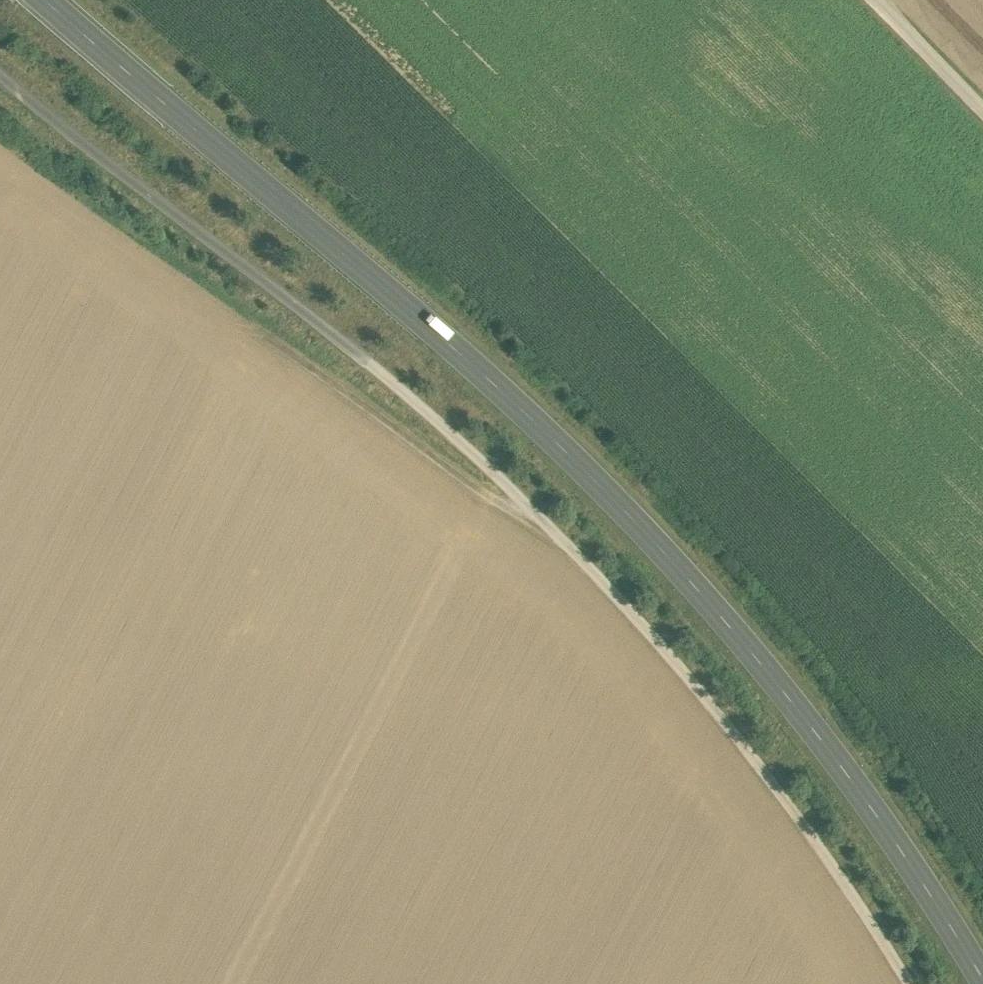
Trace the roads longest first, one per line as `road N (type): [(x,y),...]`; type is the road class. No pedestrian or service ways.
road 1 (primary): [(982,979),(859,789),(711,607),(587,472),(43,0)]
road 2 (track): [(0,75),(436,420),(603,582),(753,749),(872,917),(909,983)]
road 3 (track): [(877,0),(982,106)]

